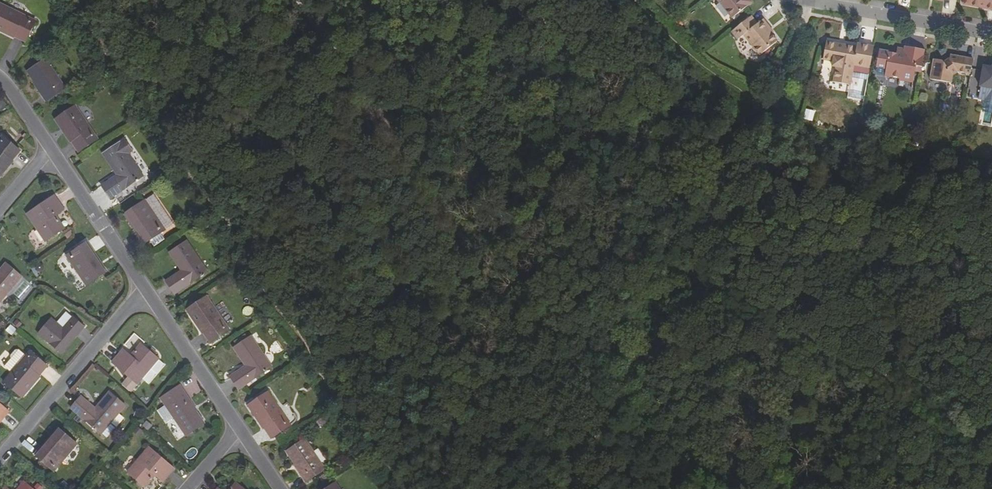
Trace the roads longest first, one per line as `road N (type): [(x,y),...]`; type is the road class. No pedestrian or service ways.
road 1 (residential): [(147,292),(0,459)]
road 2 (residential): [(147,292),(53,151)]
road 3 (residential): [(241,431),(147,292)]
road 4 (residential): [(991,28),(833,0)]

